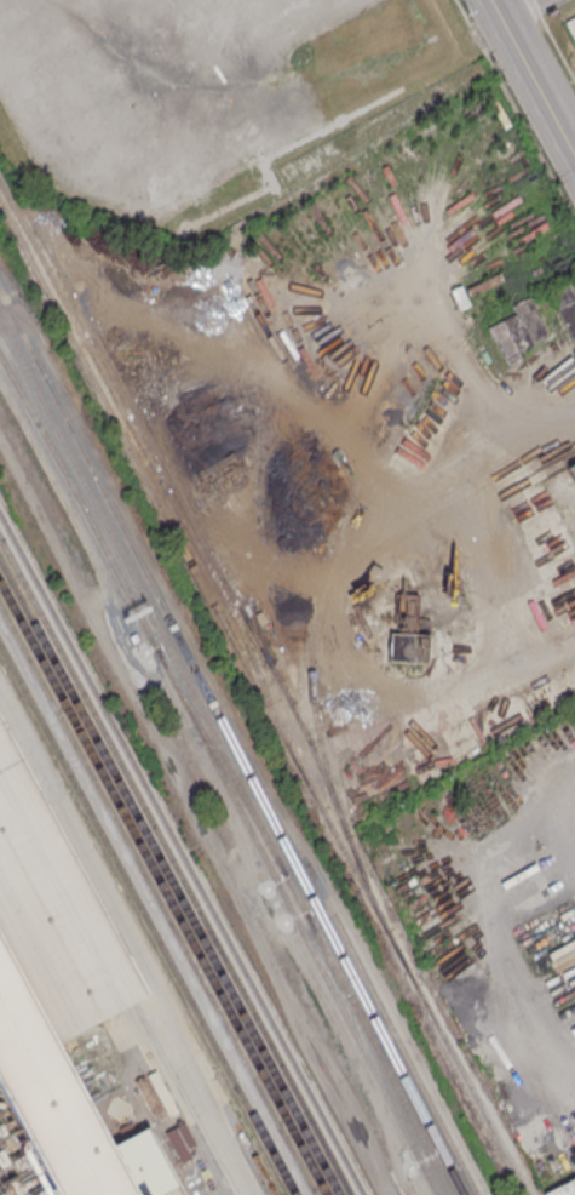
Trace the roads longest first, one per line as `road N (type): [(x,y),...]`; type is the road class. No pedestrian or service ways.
road 1 (secondary): [(574,161),(488,0)]

